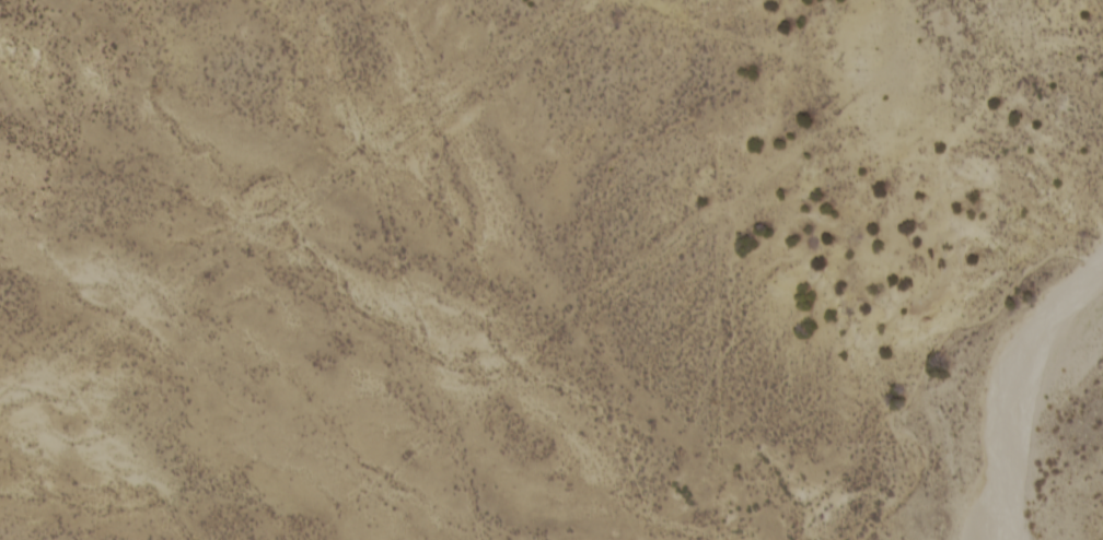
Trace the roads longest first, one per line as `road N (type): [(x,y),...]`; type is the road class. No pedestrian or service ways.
road 1 (track): [(614,0),(814,68),(884,45)]

